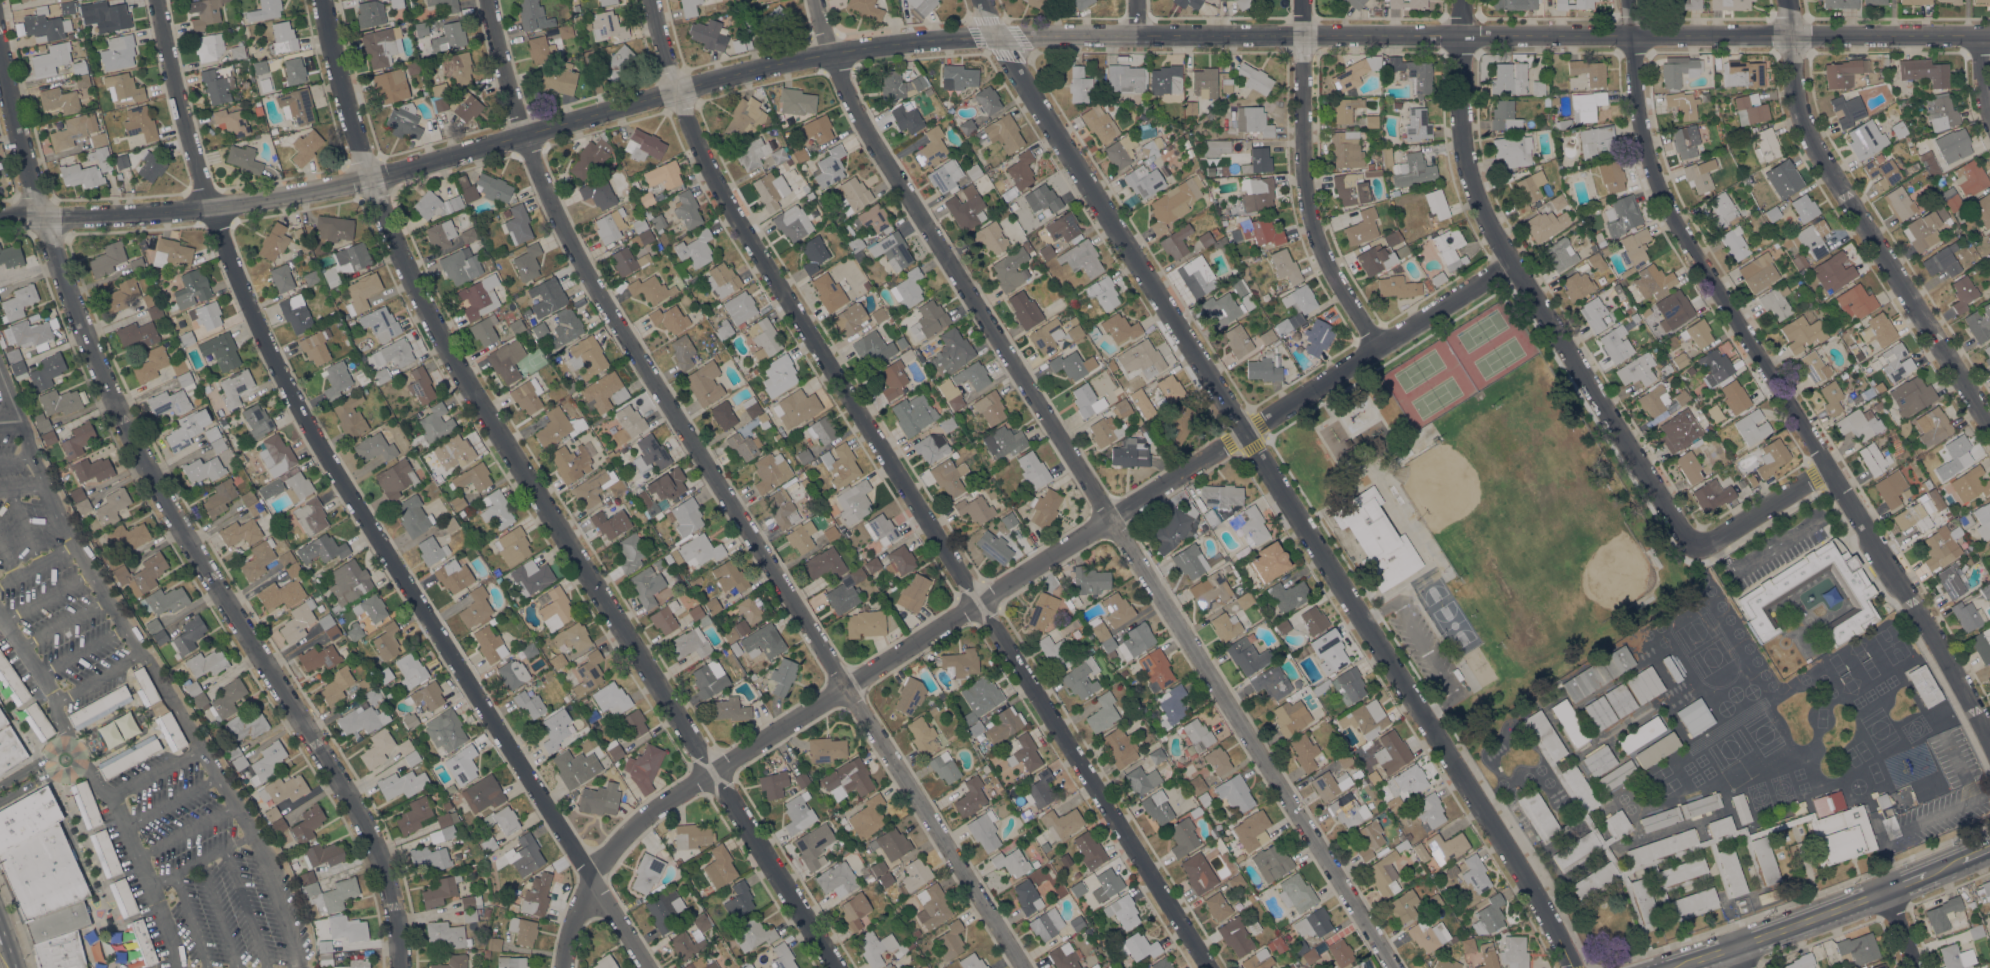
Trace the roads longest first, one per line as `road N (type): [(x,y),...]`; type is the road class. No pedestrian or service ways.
road 1 (tertiary): [(1989,36),(970,36),(859,48),(713,80),(374,180),(207,207),(0,219)]
road 2 (residential): [(1398,967),(854,107),(819,0)]
road 3 (residential): [(1024,967),(621,324),(526,135),(490,0)]
road 4 (residential): [(1512,263),(659,808),(606,858),(595,880)]
road 5 (residential): [(838,967),(427,303),(374,180),(325,0)]
road 6 (tertiary): [(1573,967),(1509,852),(996,35)]
road 7 (residential): [(650,967),(267,343),(207,207),(159,0)]
road 8 (residential): [(678,92),(736,212),(1211,967)]
road 9 (residential): [(401,967),(381,853),(210,577),(105,378),(41,220),(0,48)]
road 10 (residential): [(1989,736),(1674,220),(1641,130),(1632,0)]
road 11 (residential): [(1697,552),(1481,209),(1461,127),(1461,0)]
road 12 (residential): [(1989,428),(1811,142),(1795,93),(1788,0)]
road 13 (residential): [(1377,346),(1316,240),(1303,163),(1301,0)]
road 14 (tertiary): [(1989,850),(1675,967)]
road 15 (residential): [(1830,468),(1697,552)]

